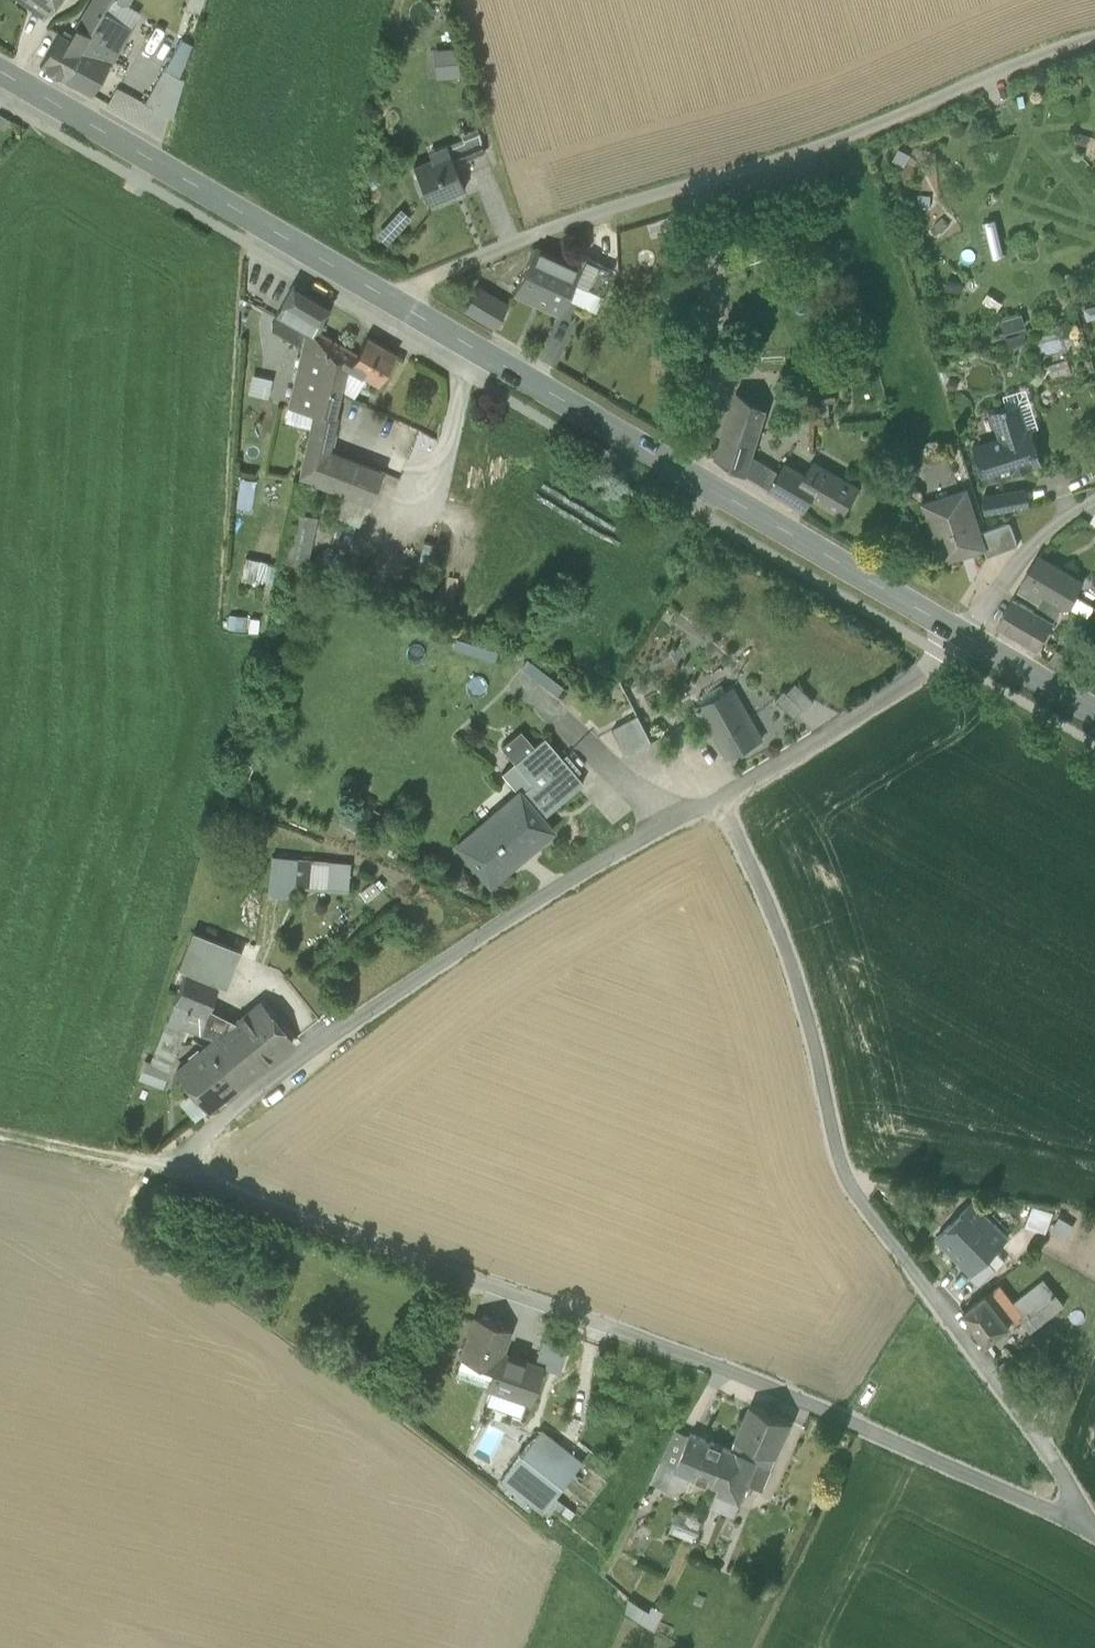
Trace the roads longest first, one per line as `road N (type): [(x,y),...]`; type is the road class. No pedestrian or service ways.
road 1 (unclassified): [(718,800),(567,879),(176,1164),(716,1364),(1082,1518)]
road 2 (unclassified): [(1082,1518),(1046,1441),(844,1173),(815,985),(774,924),(718,800)]
road 3 (unclassified): [(1094,35),(955,87),(849,140),(558,226),(432,278),(398,304)]
road 4 (tertiary): [(958,631),(398,304)]
road 5 (tertiary): [(398,304),(0,71)]
road 6 (unclassified): [(958,631),(943,654),(718,800)]
road 7 (unclassified): [(1094,498),(1051,527),(958,631)]
road 8 (track): [(176,1164),(0,1131)]
road 9 (tertiary): [(1094,712),(958,631)]

